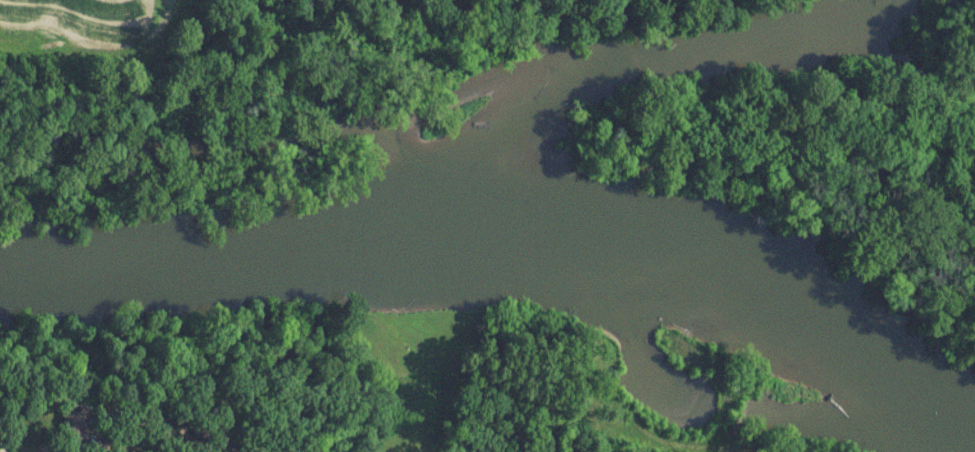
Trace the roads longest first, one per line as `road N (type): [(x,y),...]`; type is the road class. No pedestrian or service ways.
road 1 (residential): [(426,451),(453,329)]

